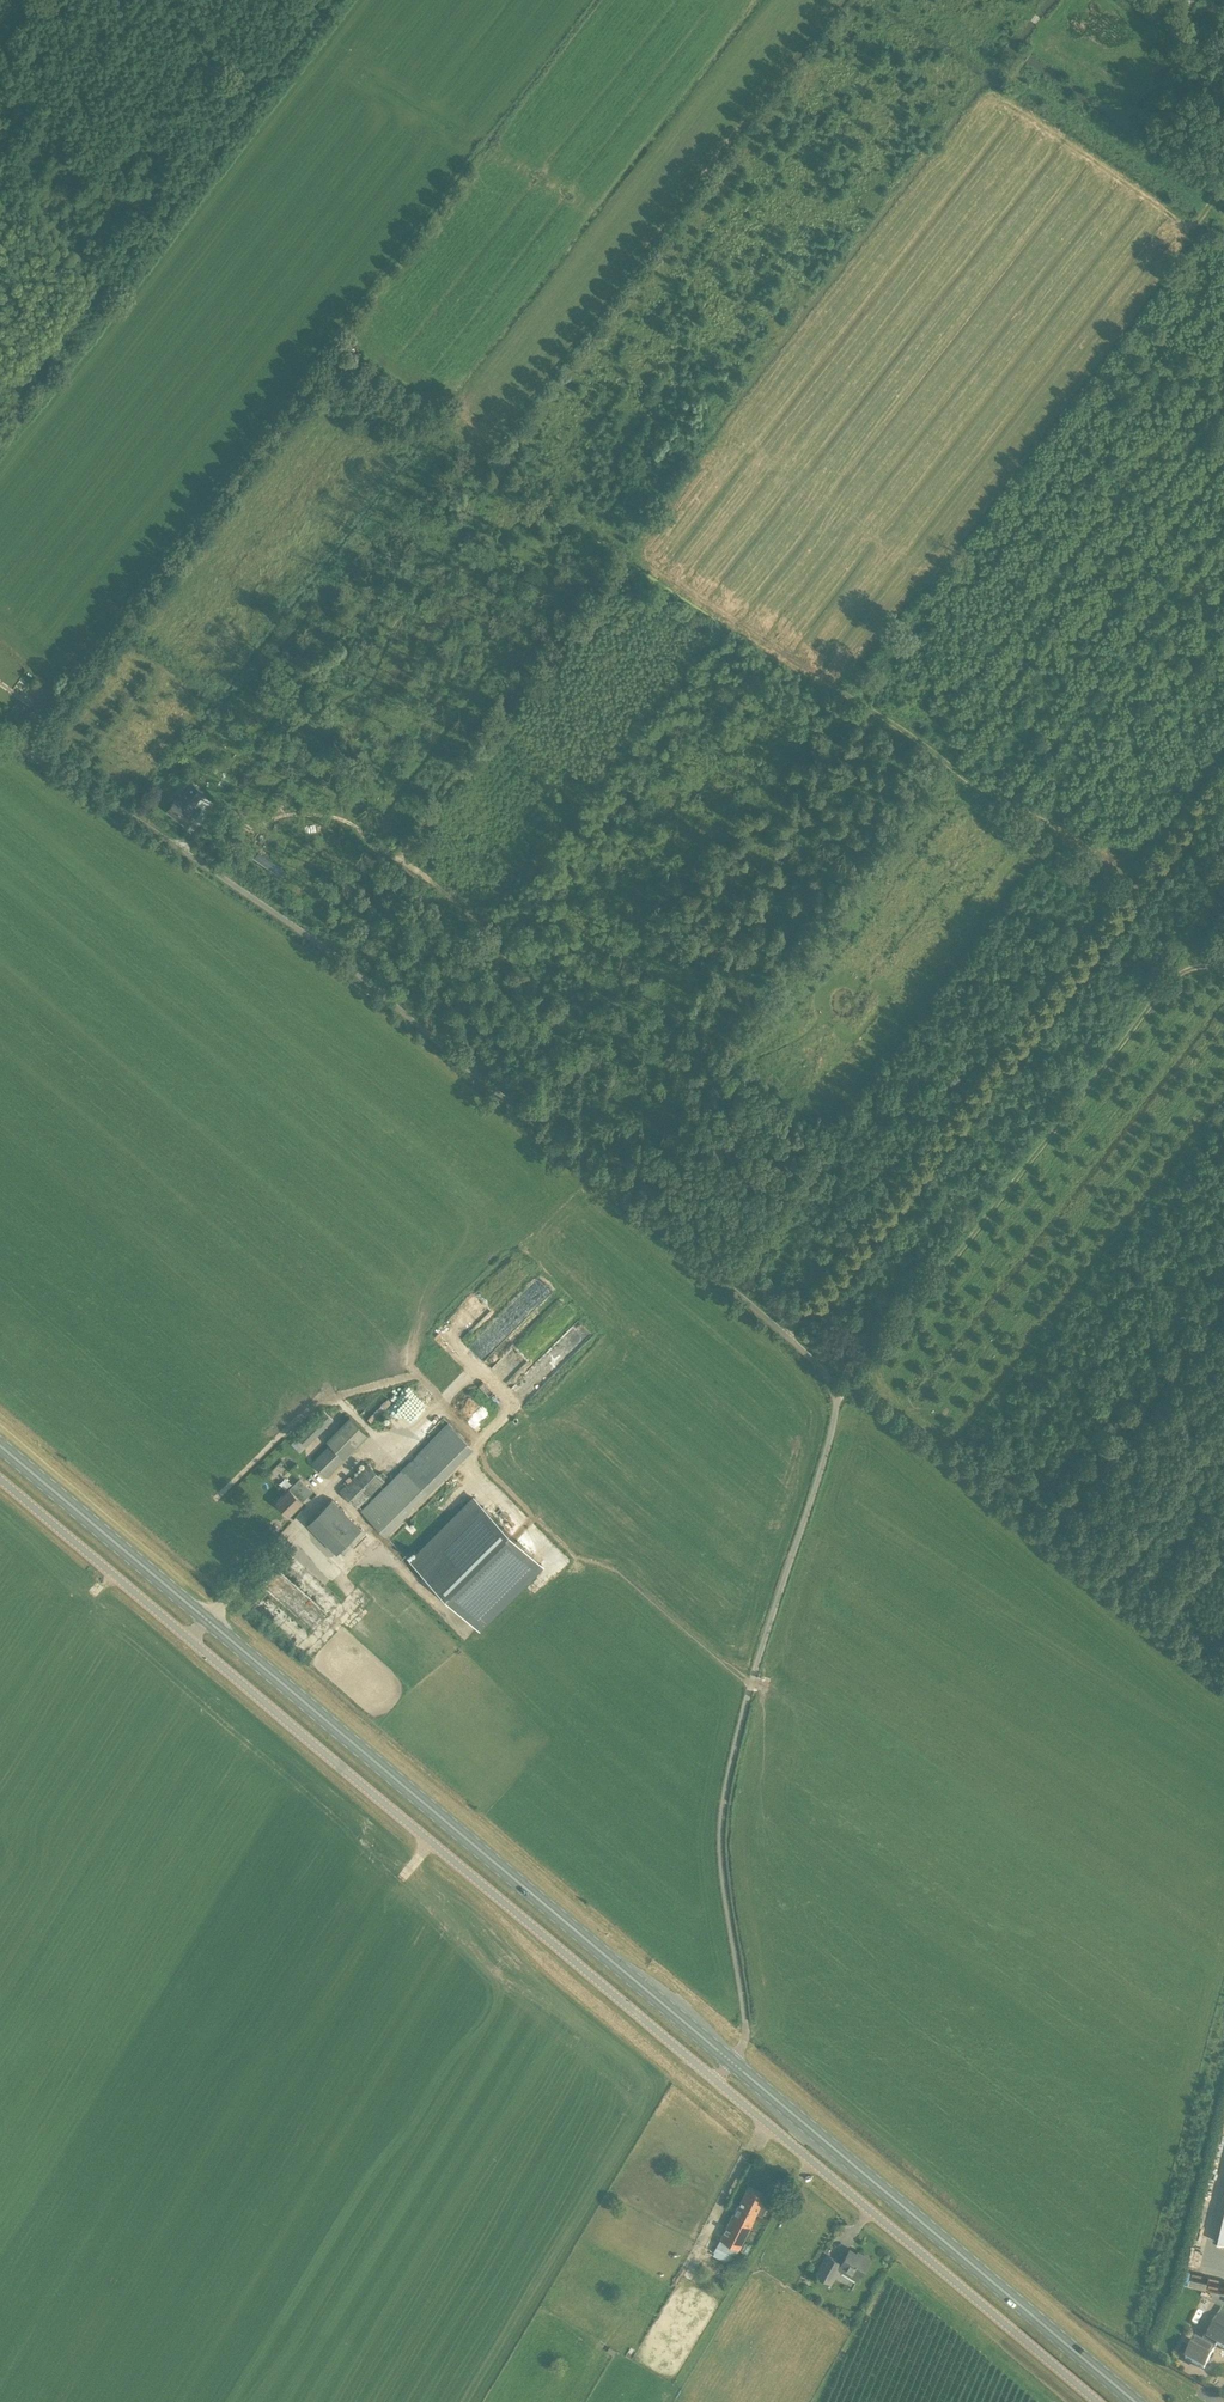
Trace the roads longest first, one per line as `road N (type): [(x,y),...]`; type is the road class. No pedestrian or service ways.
road 1 (unclassified): [(732,2063),(745,2030),(721,1816),(752,1677),(828,1446),(834,1388),(785,1334),(356,973),(130,815),(0,738)]
road 2 (track): [(1136,886),(1087,844),(999,799),(331,356),(83,679),(36,759)]
road 3 (primary): [(732,2063),(0,1446)]
road 4 (unclassified): [(718,2083),(0,1480)]
road 5 (track): [(1223,971),(1193,969),(1172,979),(868,1370),(836,1398)]
road 6 (track): [(1136,886),(785,1334)]
road 7 (primary): [(1135,2401),(732,2063)]
road 8 (unclassified): [(1094,2401),(718,2083)]
road 9 (track): [(859,1380),(1223,1682)]
road 10 (track): [(37,752),(76,724),(110,675),(132,662),(152,664),(163,681),(163,736),(218,792),(216,801)]
road 11 (track): [(216,1499),(328,1394),(383,1444),(325,1493)]
road 12 (track): [(435,1396),(479,1443),(490,1481),(576,1565)]
road 13 (track): [(335,1397),(417,1374),(435,1396),(383,1444)]
road 14 (track): [(1136,886),(1223,773)]
road 15 (track): [(441,1401),(476,1374),(510,1403),(479,1443)]

